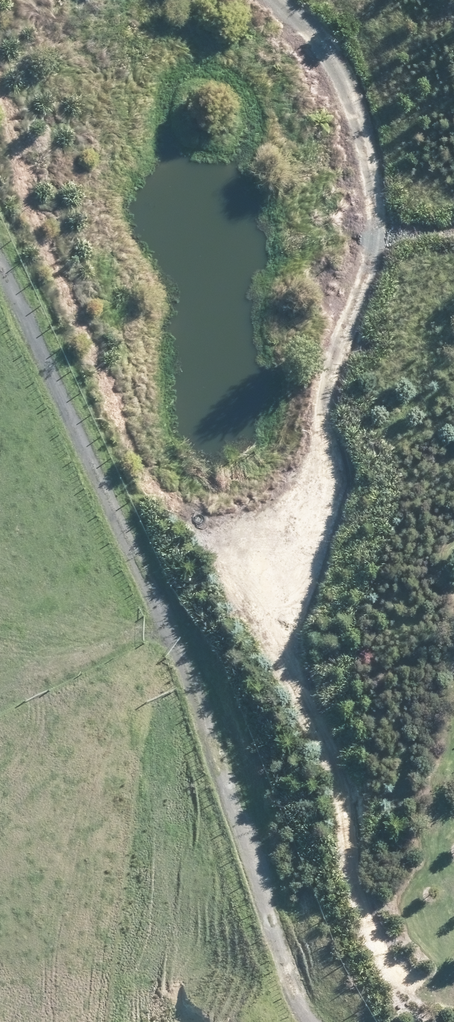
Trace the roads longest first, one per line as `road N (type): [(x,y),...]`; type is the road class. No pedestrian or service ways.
road 1 (track): [(277,0),(348,108),(354,249),(280,636),(292,741),(349,913),(387,972),(453,993)]
road 2 (track): [(303,1021),(256,882),(0,288)]

